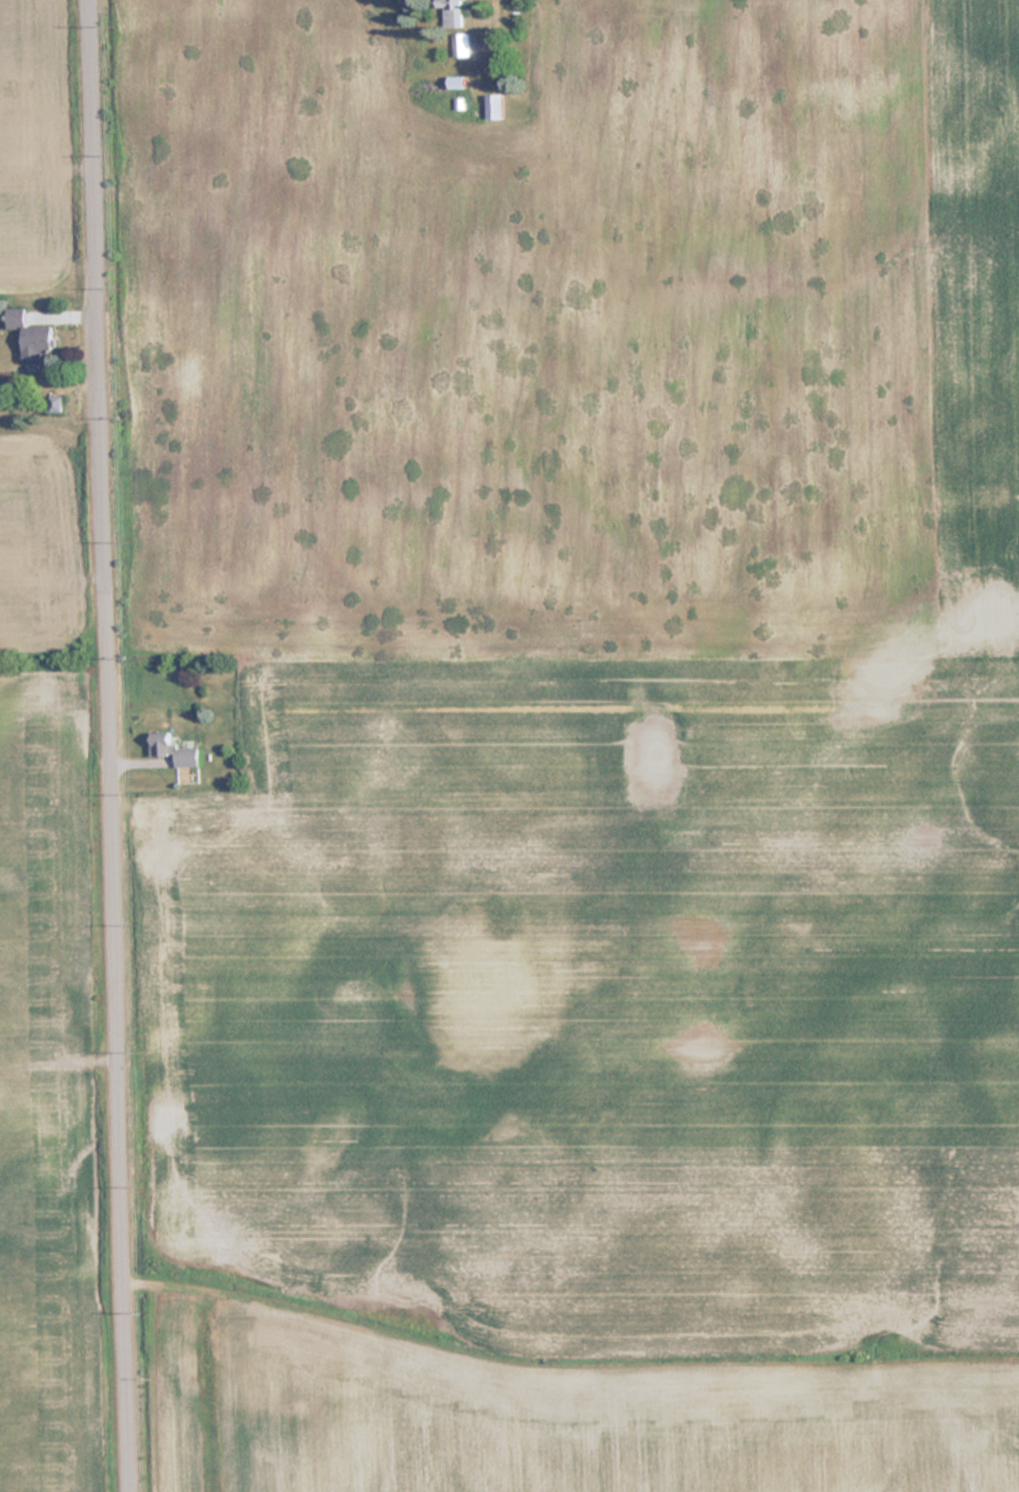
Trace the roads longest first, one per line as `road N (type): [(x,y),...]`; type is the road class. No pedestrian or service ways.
road 1 (residential): [(129,1491),(90,0)]

